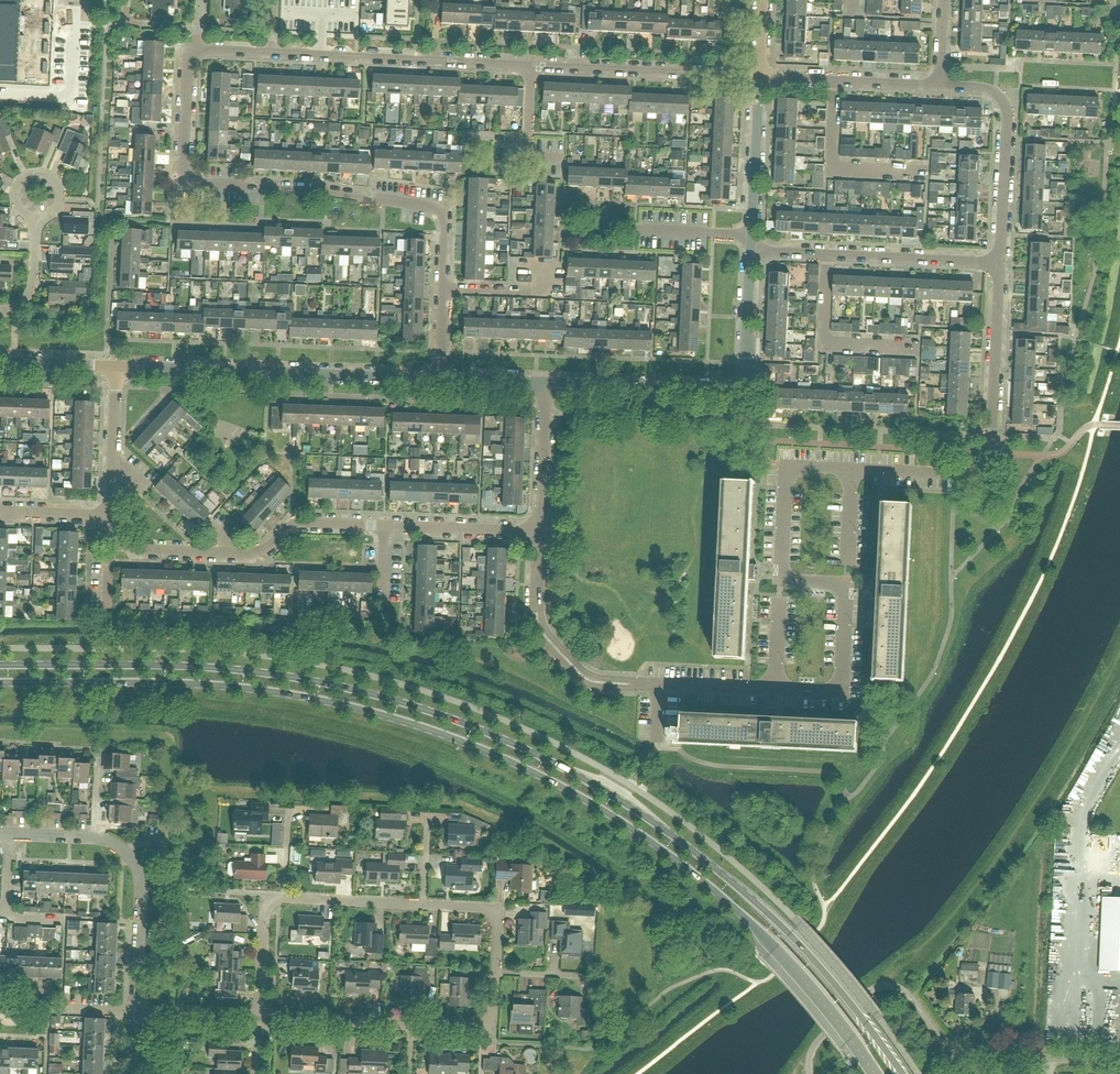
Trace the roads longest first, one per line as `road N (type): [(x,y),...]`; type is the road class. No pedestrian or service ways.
road 1 (secondary): [(904,1073),(789,934),(720,872),(599,788),(515,744),(400,702),(286,676),(0,665)]
road 2 (secondary): [(0,682),(273,691),(351,706),(491,753),(640,833),(725,899),(874,1073)]
road 3 (residential): [(852,469),(788,467),(781,580),(847,583),(842,679),(832,692),(584,677),(536,618),(540,532)]
road 4 (residential): [(440,378),(442,216),(427,207),(188,181),(188,62),(197,50)]
road 5 (residential): [(273,54),(760,78)]
road 6 (residential): [(540,532),(297,523),(262,553),(117,545)]
road 7 (unclassified): [(1119,1061),(957,1052),(910,995),(886,986),(825,1034),(811,1053),(809,1073)]
road 8 (residential): [(852,469),(966,474),(986,466),(1000,264)]
road 9 (tertiary): [(440,378),(118,365)]
road 10 (residential): [(1000,264),(751,251)]
road 11 (residential): [(1000,264),(1003,100),(984,89),(940,87)]
road 12 (unclassified): [(93,838),(124,851),(143,887),(136,1011)]
road 13 (tertiary): [(738,386),(546,381)]
road 14 (residential): [(928,176),(830,171),(836,82)]
road 15 (tertiary): [(751,251),(760,78)]
road 16 (residential): [(540,532),(546,381)]
road 17 (residential): [(262,1018),(411,1025)]
road 18 (residential): [(427,907),(286,897)]
road 19 (tertiary): [(738,386),(748,364),(751,251)]
road 20 (residential): [(495,974),(499,910),(427,907)]
road 21 (residential): [(286,897),(271,899),(266,910),(262,1018)]
road 22 (residential): [(411,1025),(492,1028),(495,974)]
road 23 (residential): [(136,1011),(262,1018)]

